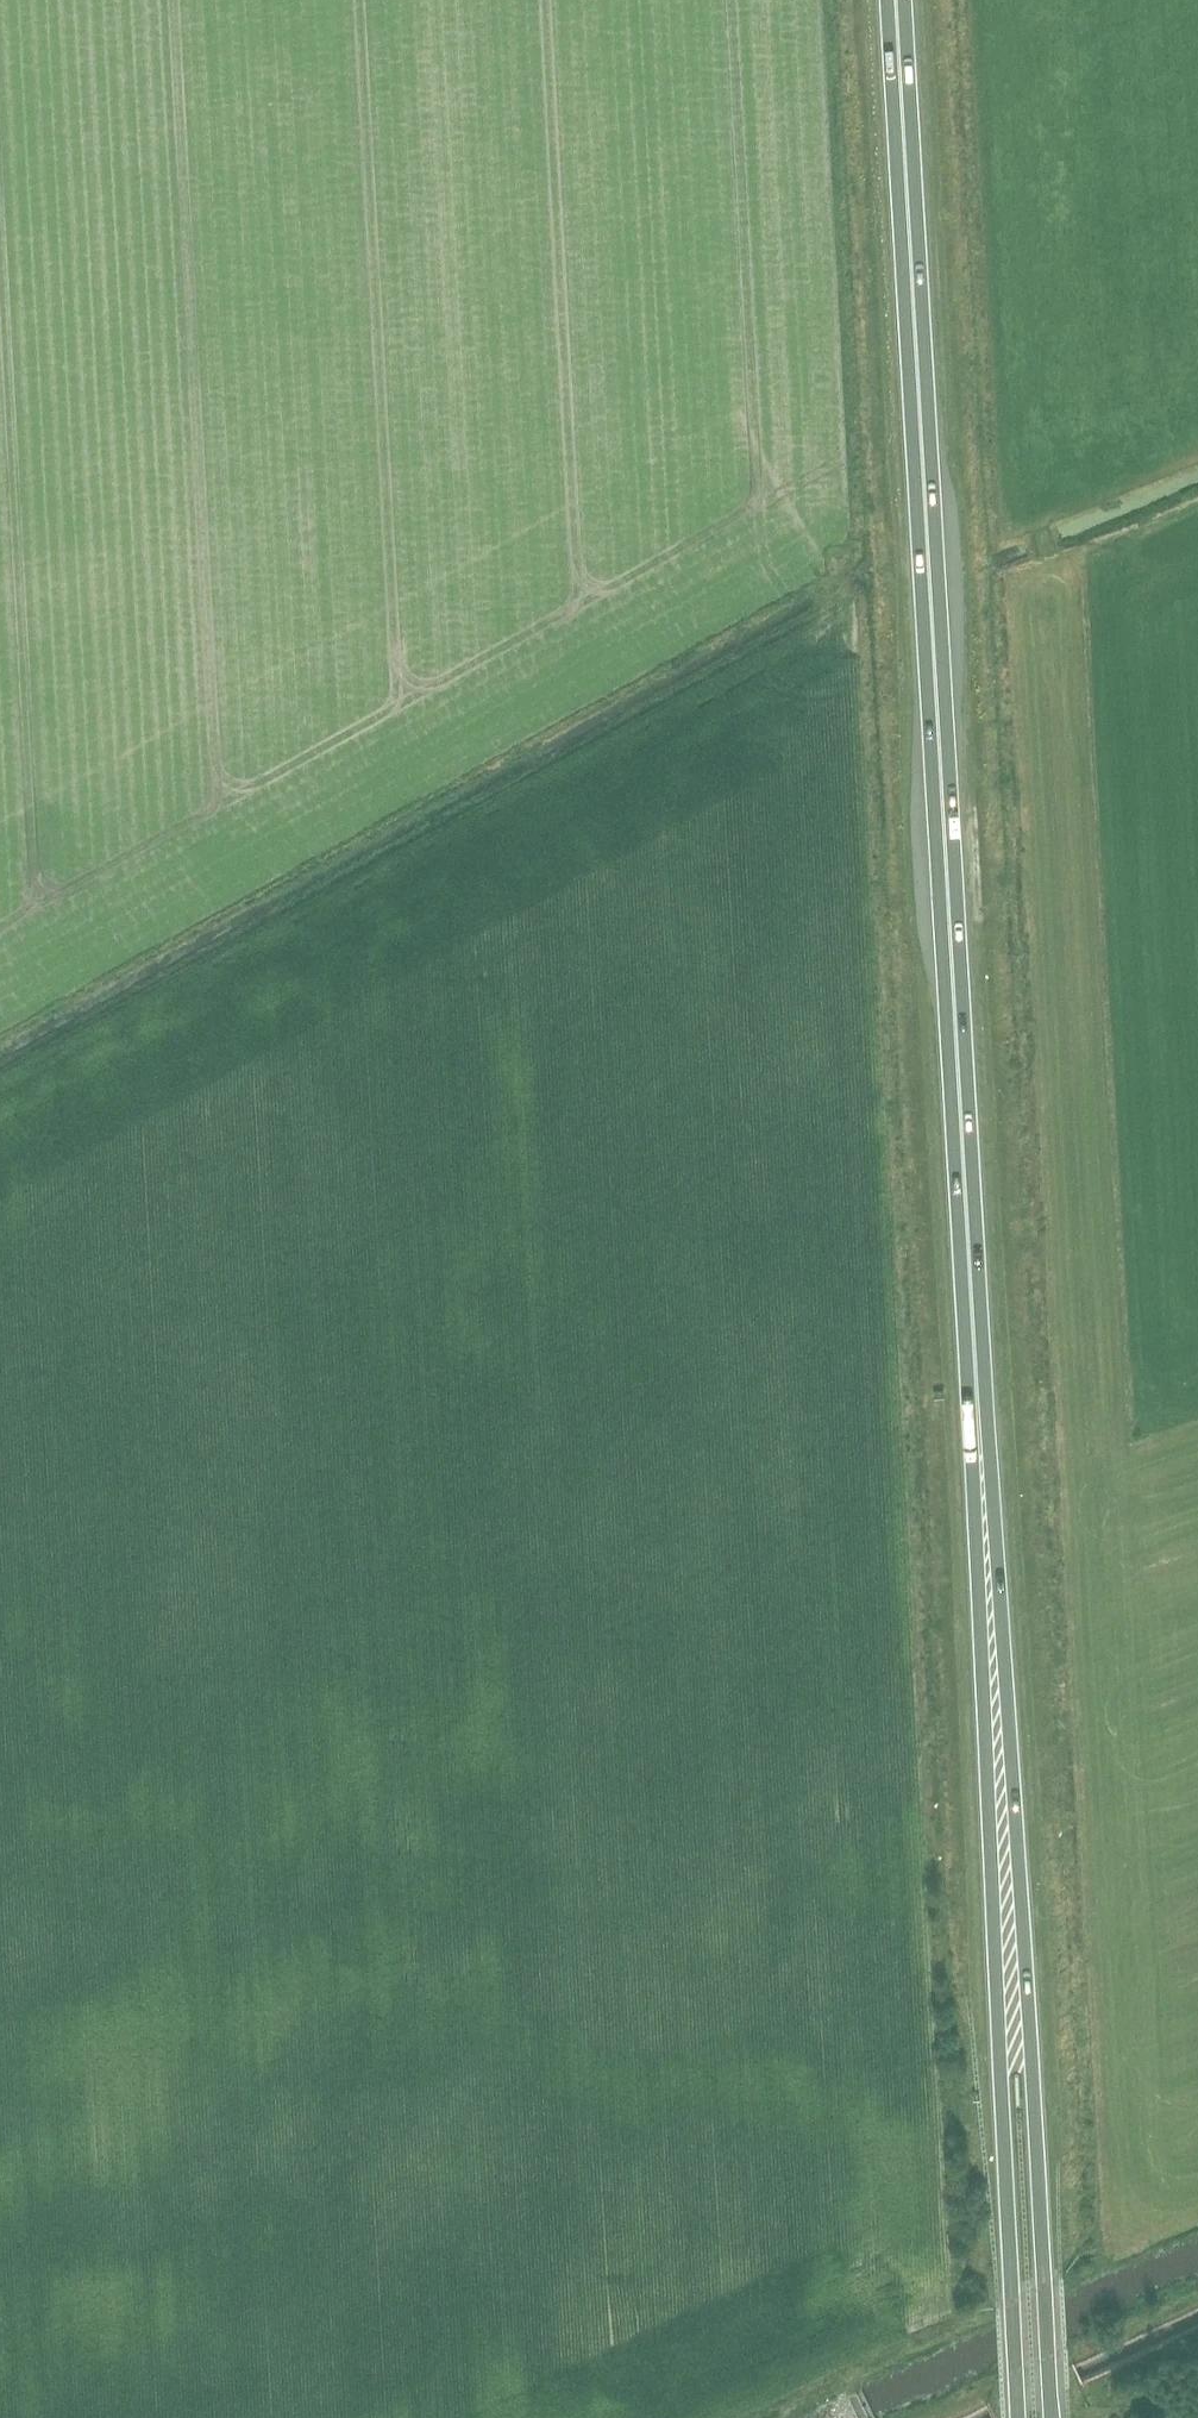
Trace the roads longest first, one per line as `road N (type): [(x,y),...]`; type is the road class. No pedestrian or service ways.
road 1 (trunk): [(1002,1817),(897,0)]
road 2 (trunk): [(1051,2417),(1030,2080),(1002,1817)]
road 3 (trunk): [(1002,1817),(1019,2417)]
road 4 (track): [(1081,2374),(1197,2319)]

